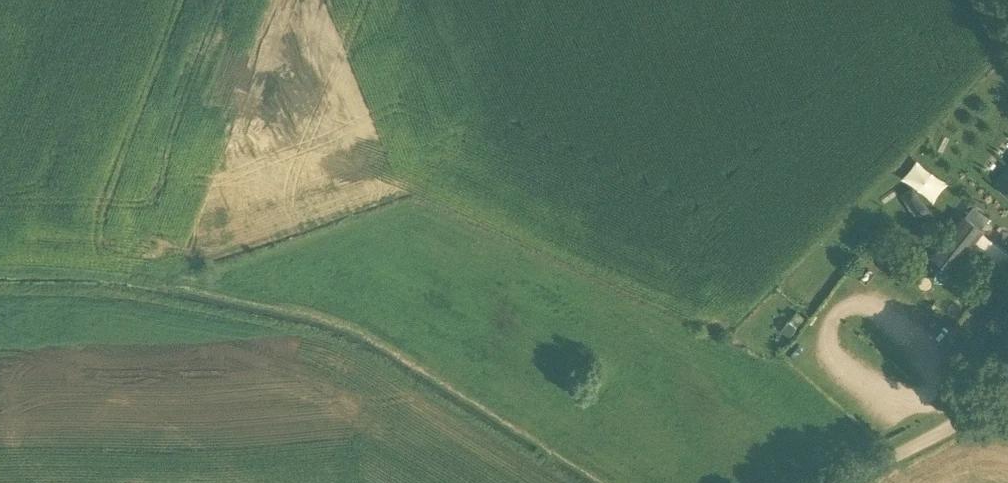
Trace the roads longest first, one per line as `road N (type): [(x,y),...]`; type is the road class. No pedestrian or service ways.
road 1 (track): [(841,482),(1007,400)]

